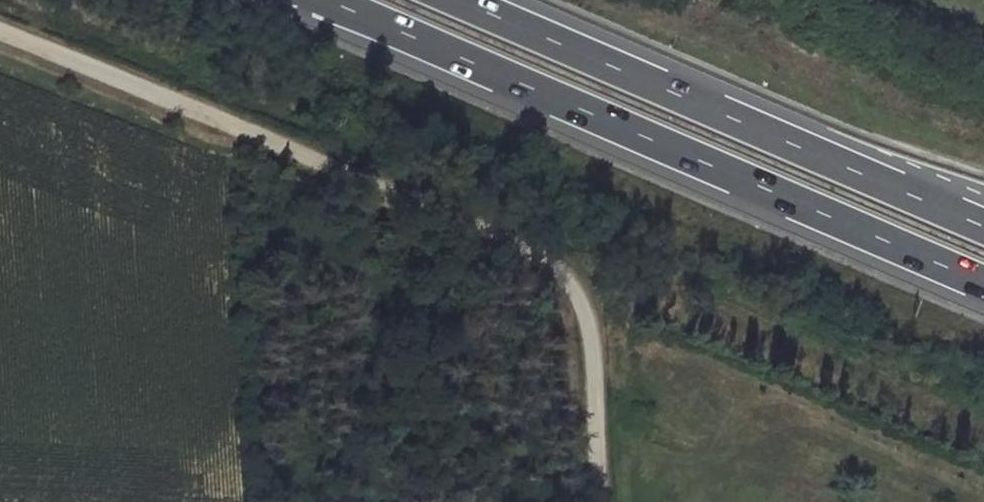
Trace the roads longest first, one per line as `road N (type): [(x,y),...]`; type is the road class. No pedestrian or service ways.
road 1 (track): [(596,501),(592,329),(563,274),(506,234),(0,32)]
road 2 (trunk): [(327,0),(983,283)]
road 3 (trunk): [(983,226),(458,0)]

